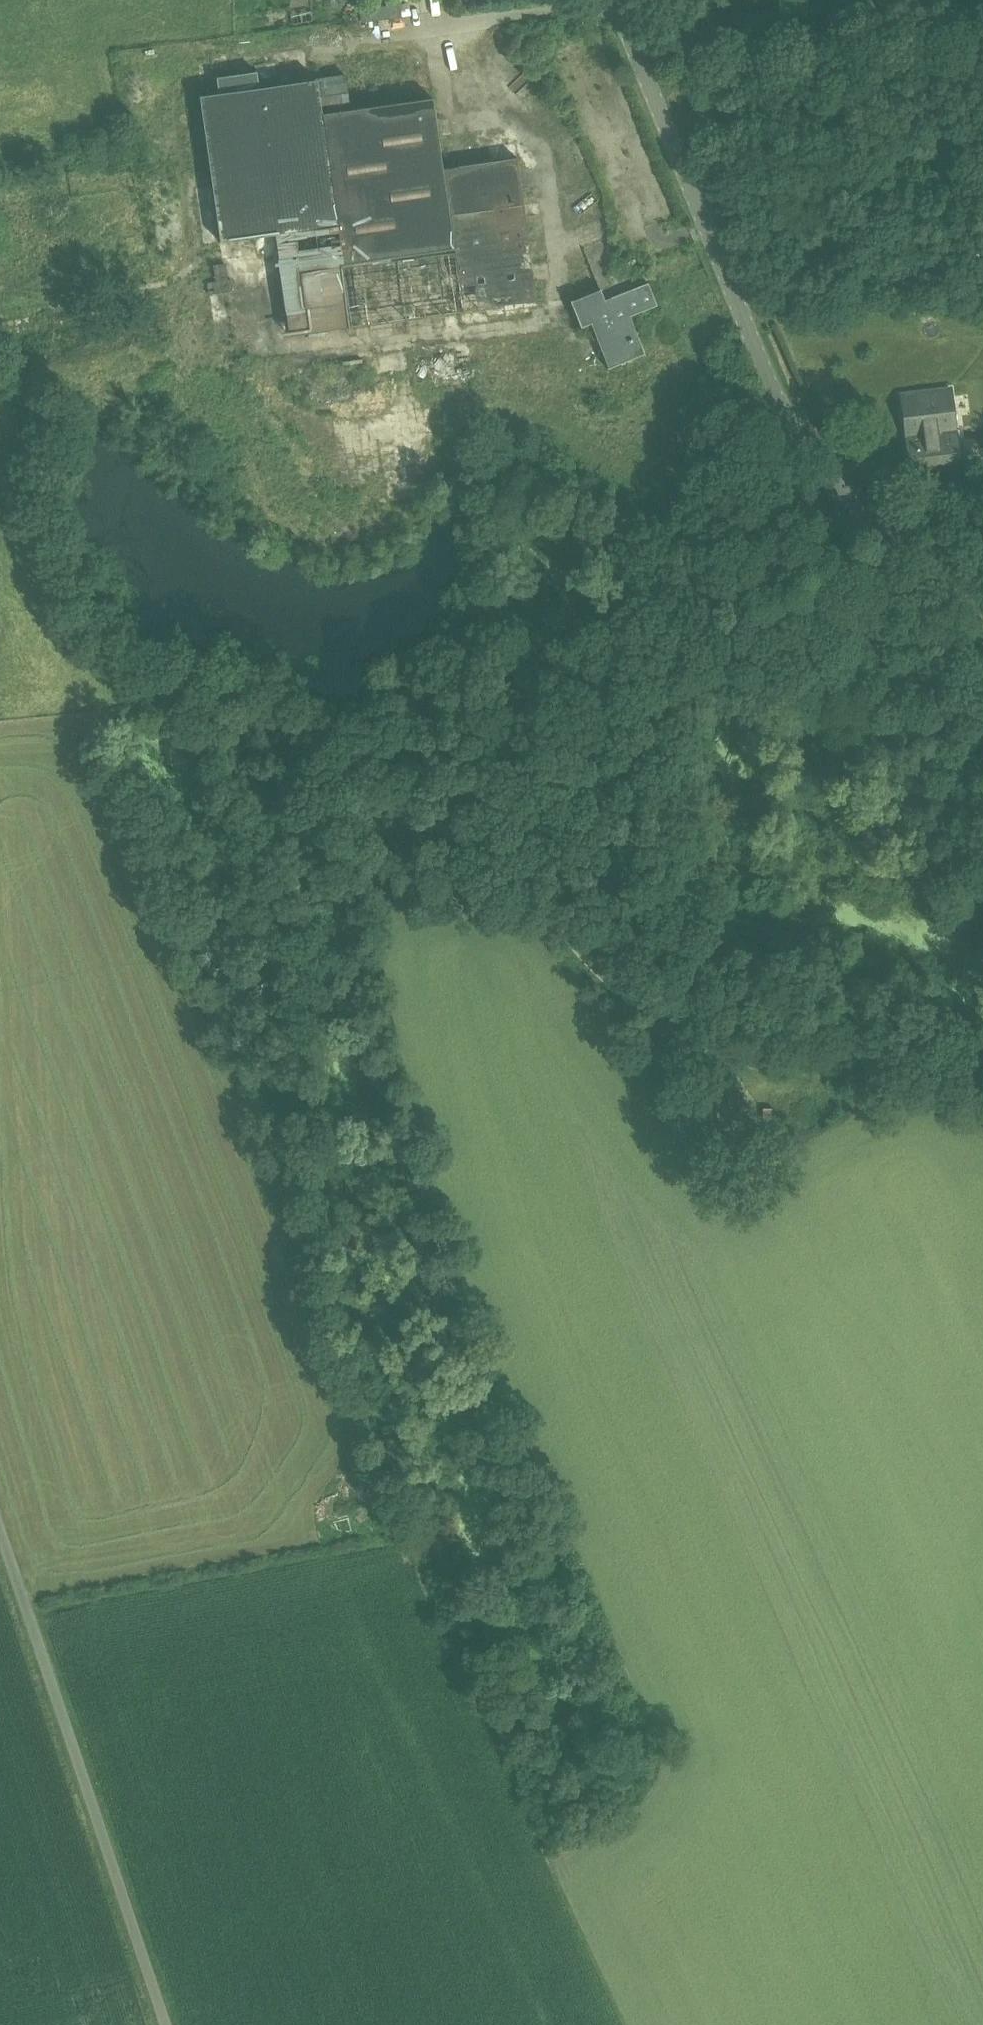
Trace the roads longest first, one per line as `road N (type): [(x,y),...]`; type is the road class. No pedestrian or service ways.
road 1 (unclassified): [(982,610),(805,444),(614,0)]
road 2 (unclassified): [(161,2024),(0,1553)]

